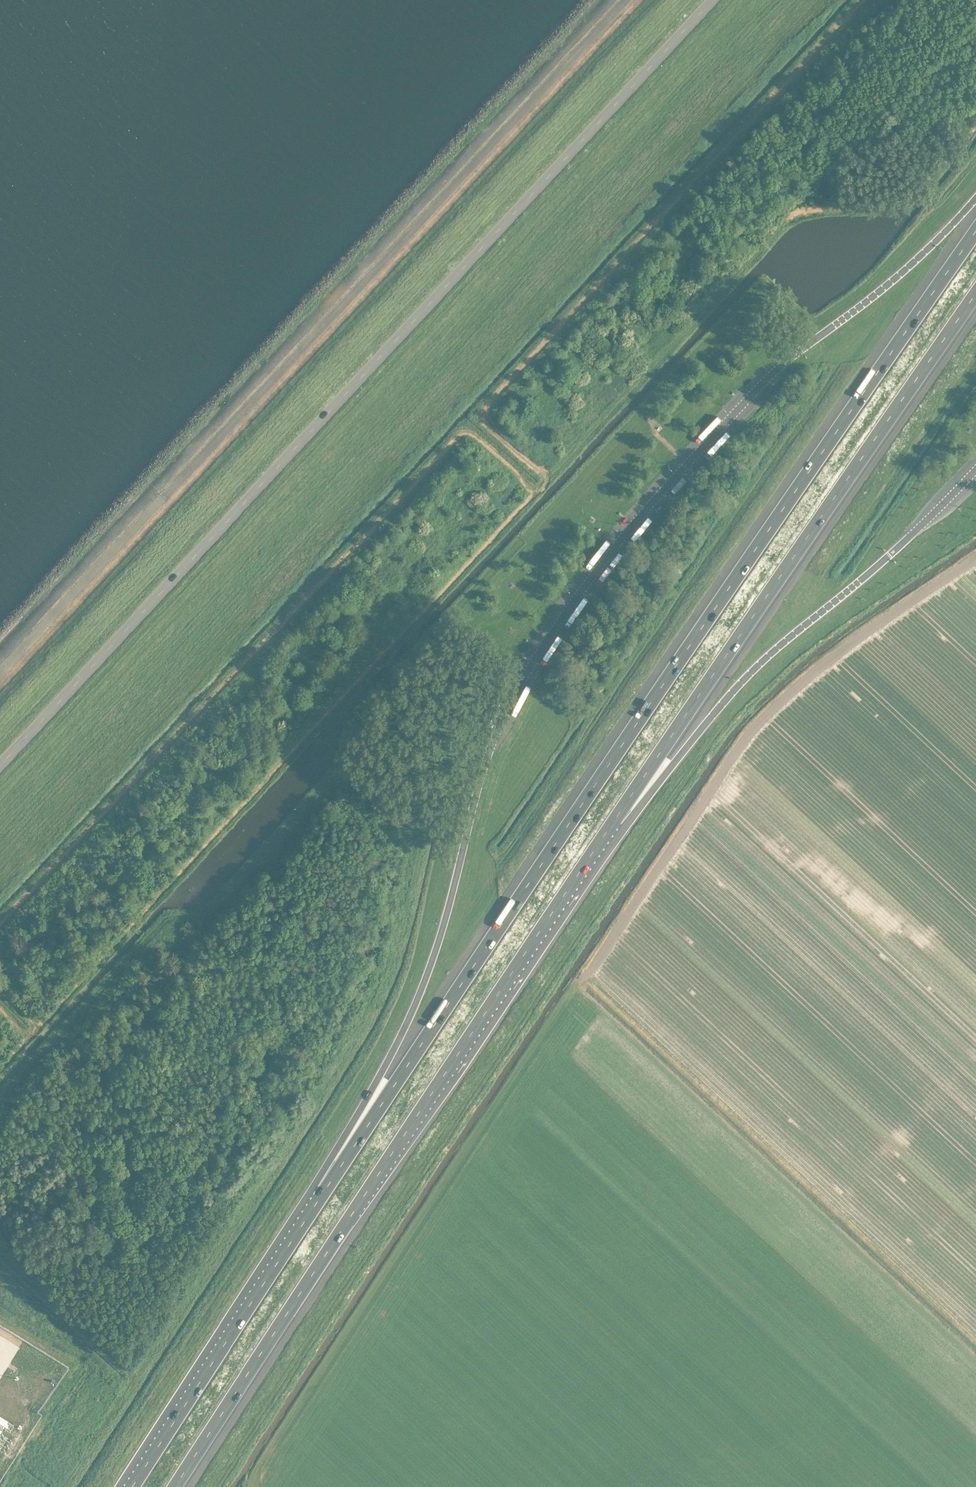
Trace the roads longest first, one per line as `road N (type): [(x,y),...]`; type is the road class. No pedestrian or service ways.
road 1 (motorway): [(975,225),(315,1198)]
road 2 (tertiary): [(708,0),(0,755)]
road 3 (motorway): [(172,1486),(611,819)]
road 4 (motorway): [(611,819),(975,288)]
road 5 (motorway): [(480,769),(420,985),(315,1198)]
road 6 (motorway): [(315,1198),(128,1486)]
road 7 (motorway): [(611,819),(732,686),(856,580)]
road 8 (motorway): [(975,195),(951,226),(831,324)]

